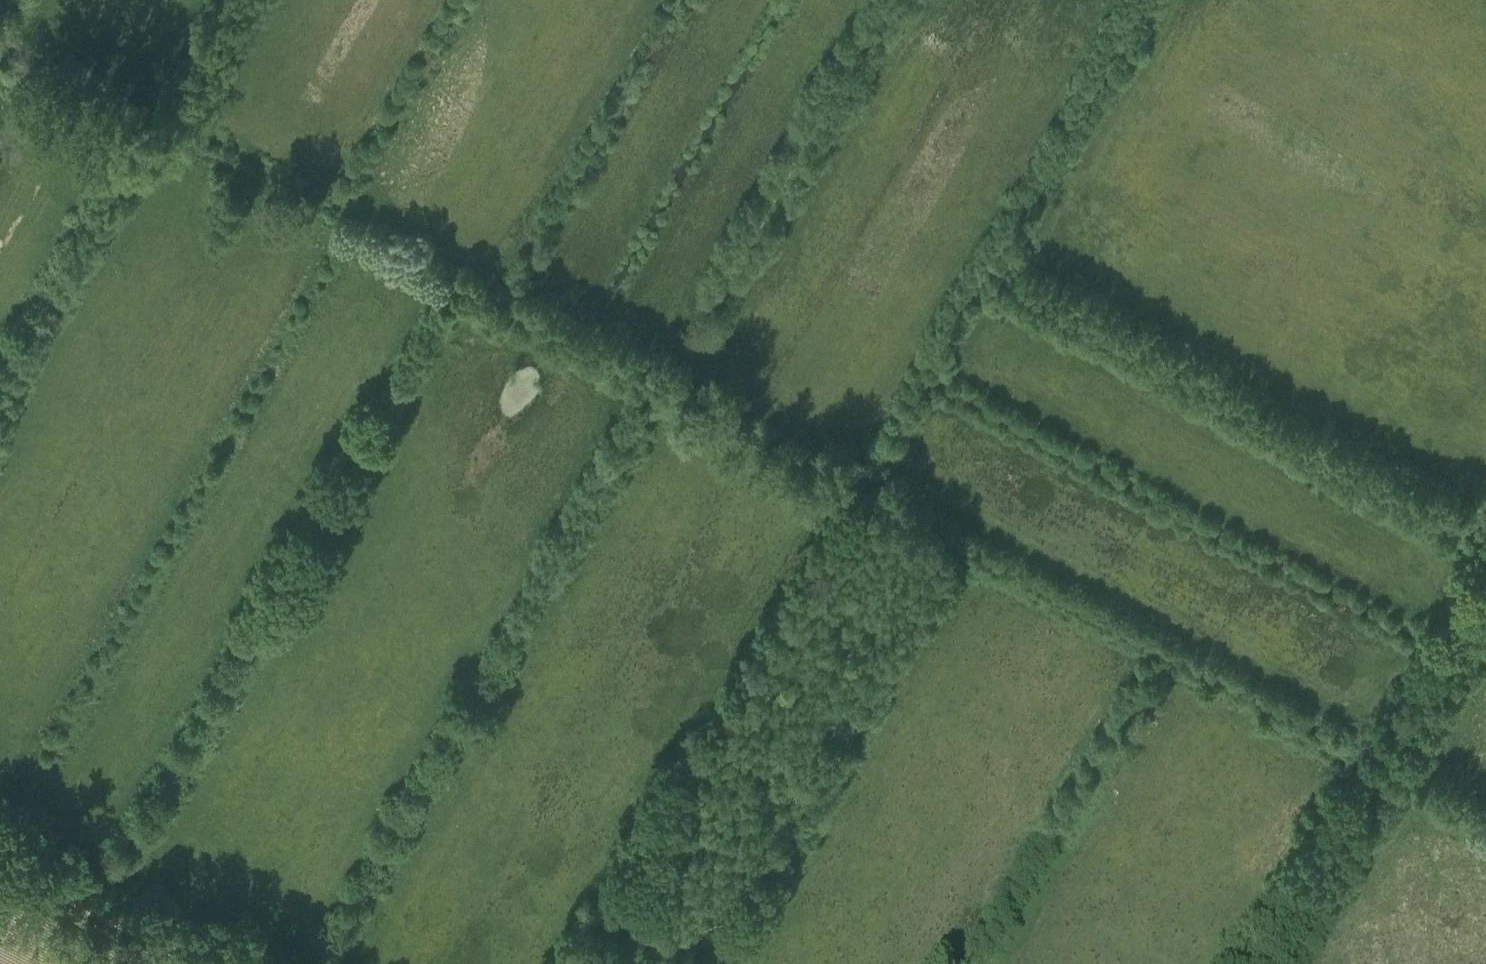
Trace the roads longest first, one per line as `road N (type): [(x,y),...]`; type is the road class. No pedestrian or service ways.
road 1 (track): [(1485,597),(1267,963)]
road 2 (track): [(197,963),(0,861)]

